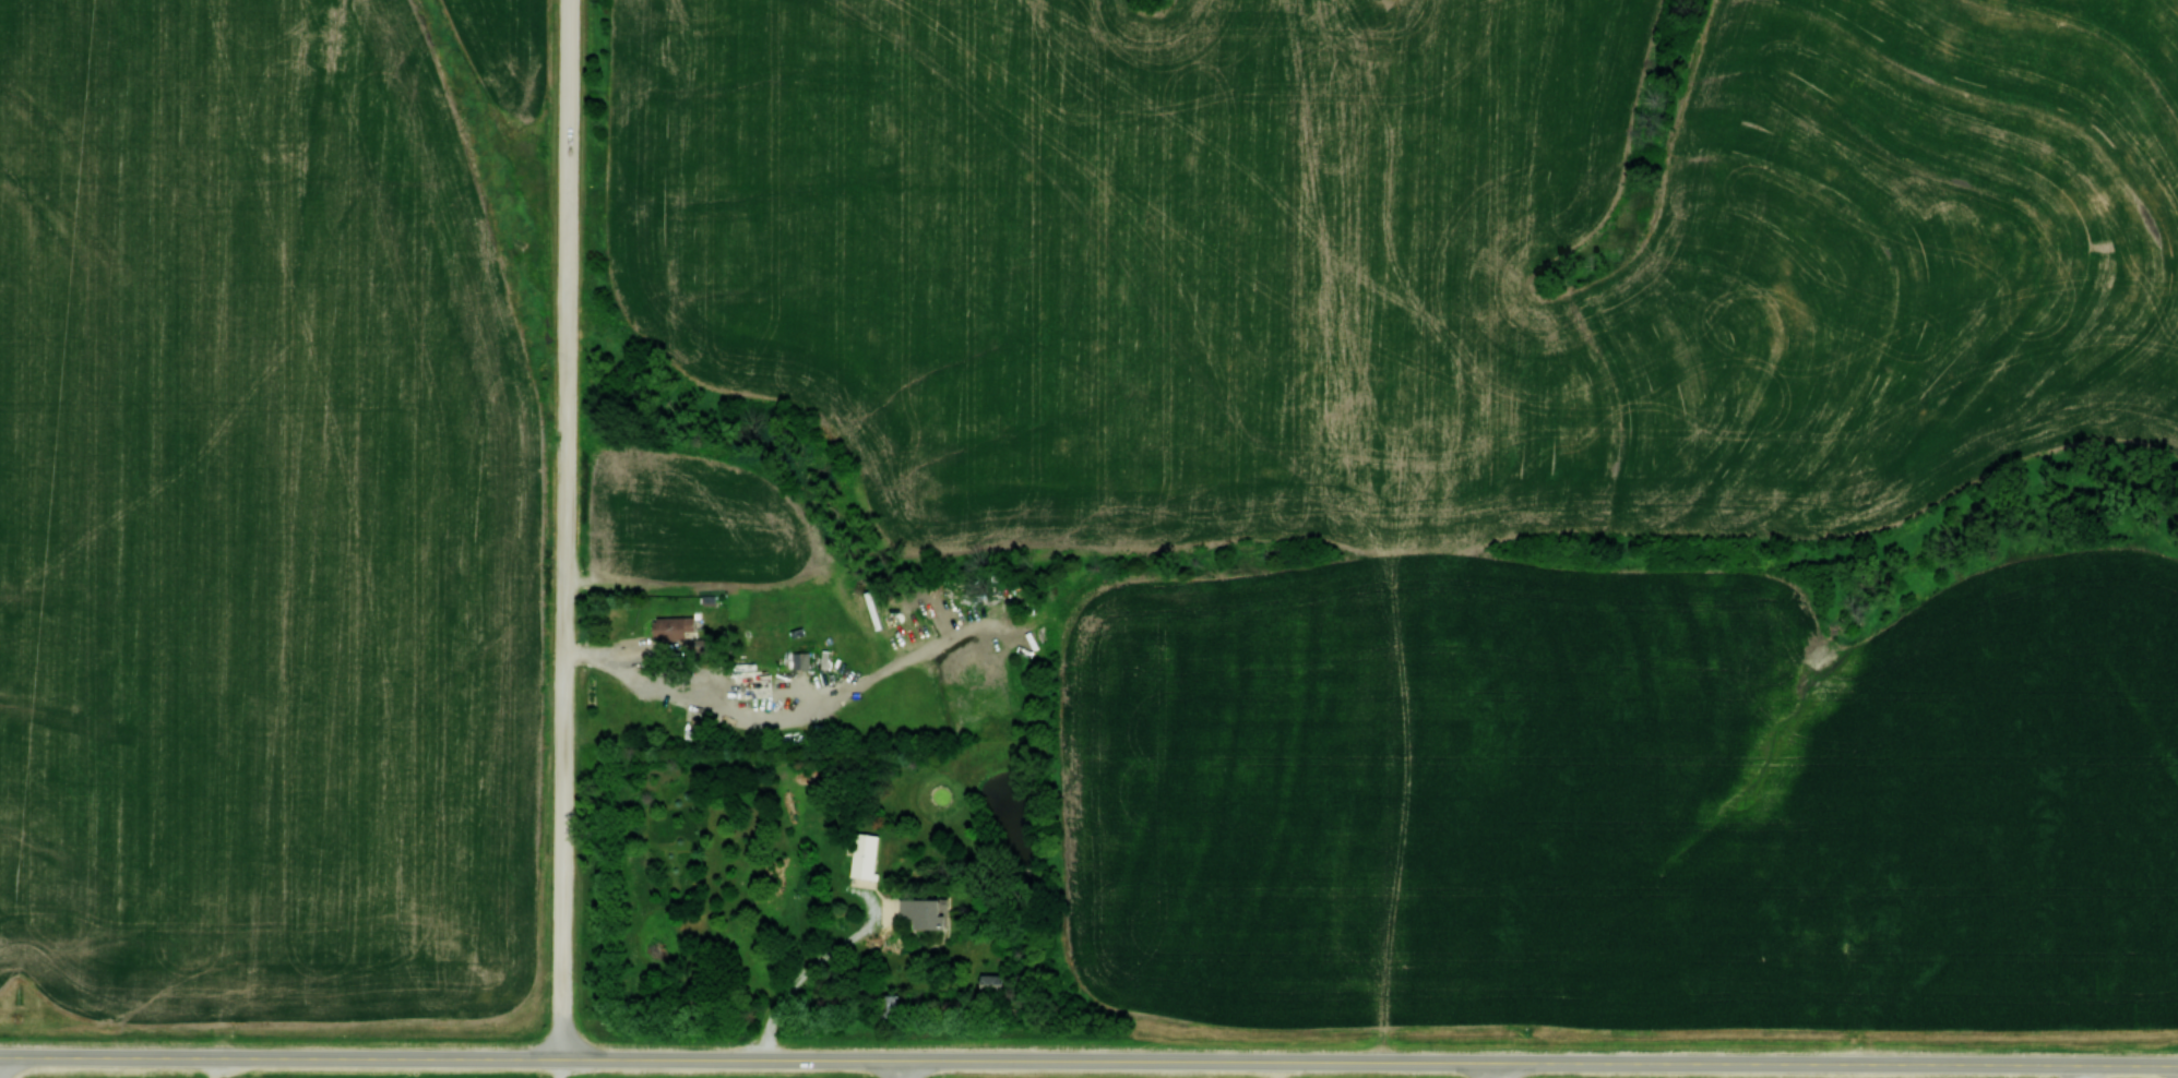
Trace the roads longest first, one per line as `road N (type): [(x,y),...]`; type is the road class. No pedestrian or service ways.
road 1 (tertiary): [(2177,1067),(562,1057)]
road 2 (tertiary): [(570,0),(562,1057)]
road 3 (tertiary): [(562,1057),(0,1055)]

